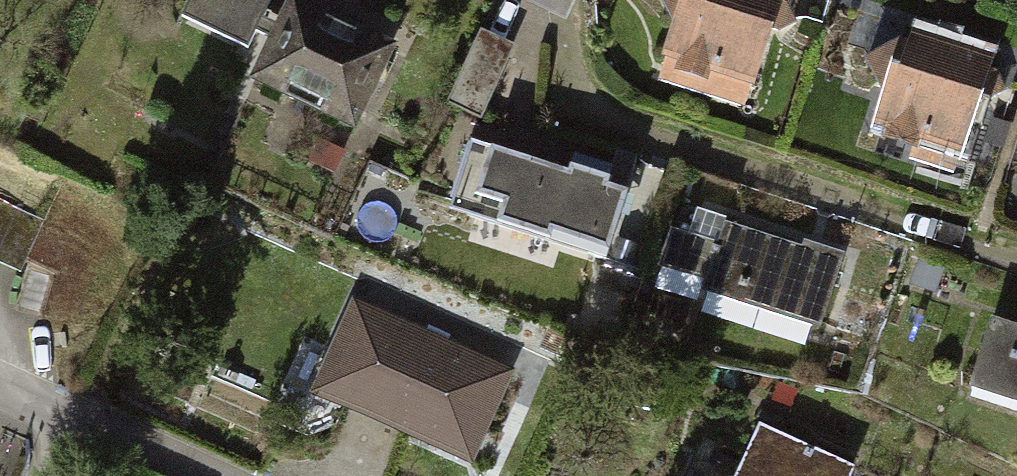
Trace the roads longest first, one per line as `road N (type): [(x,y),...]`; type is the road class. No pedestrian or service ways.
road 1 (residential): [(202,475),(0,384)]

